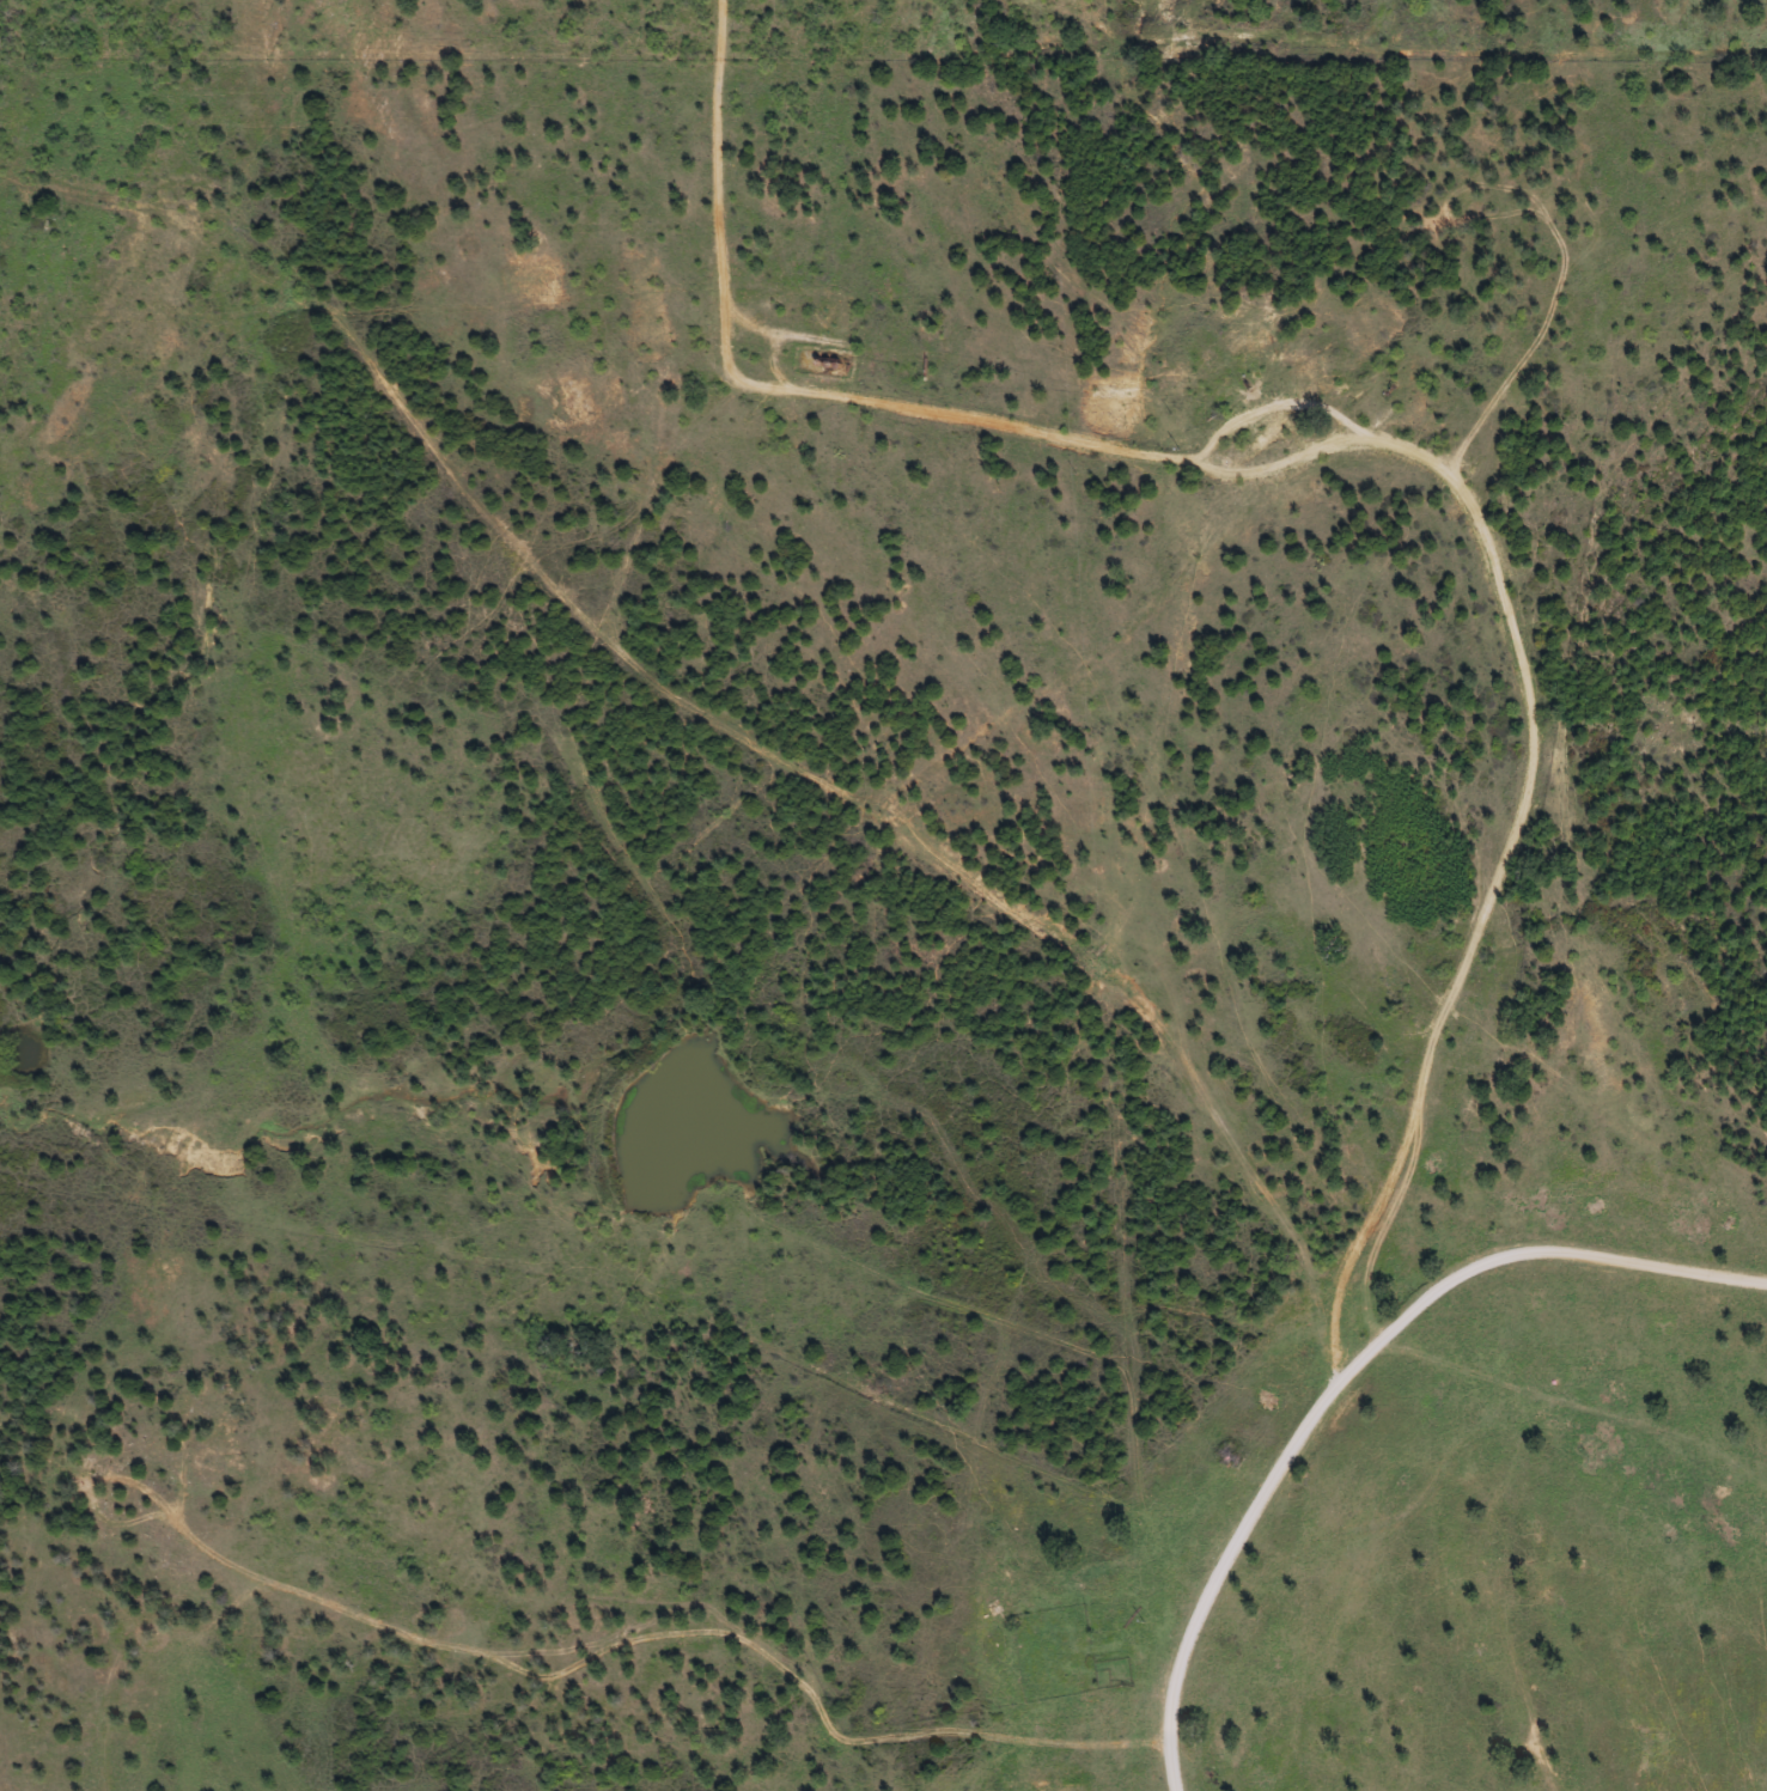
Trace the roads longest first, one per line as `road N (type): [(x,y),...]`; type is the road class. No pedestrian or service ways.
road 1 (residential): [(1267,1503),(1310,1376),(1527,1125),(1527,983),(1483,836),(1446,787),(855,761),(782,731),(733,676),(738,87),(694,0)]
road 2 (residential): [(1766,337),(1431,337),(1072,306),(938,246),(786,93),(738,87)]
road 3 (residential): [(1189,1790),(1183,1765),(1190,1664),(1213,1598),(1267,1503)]

